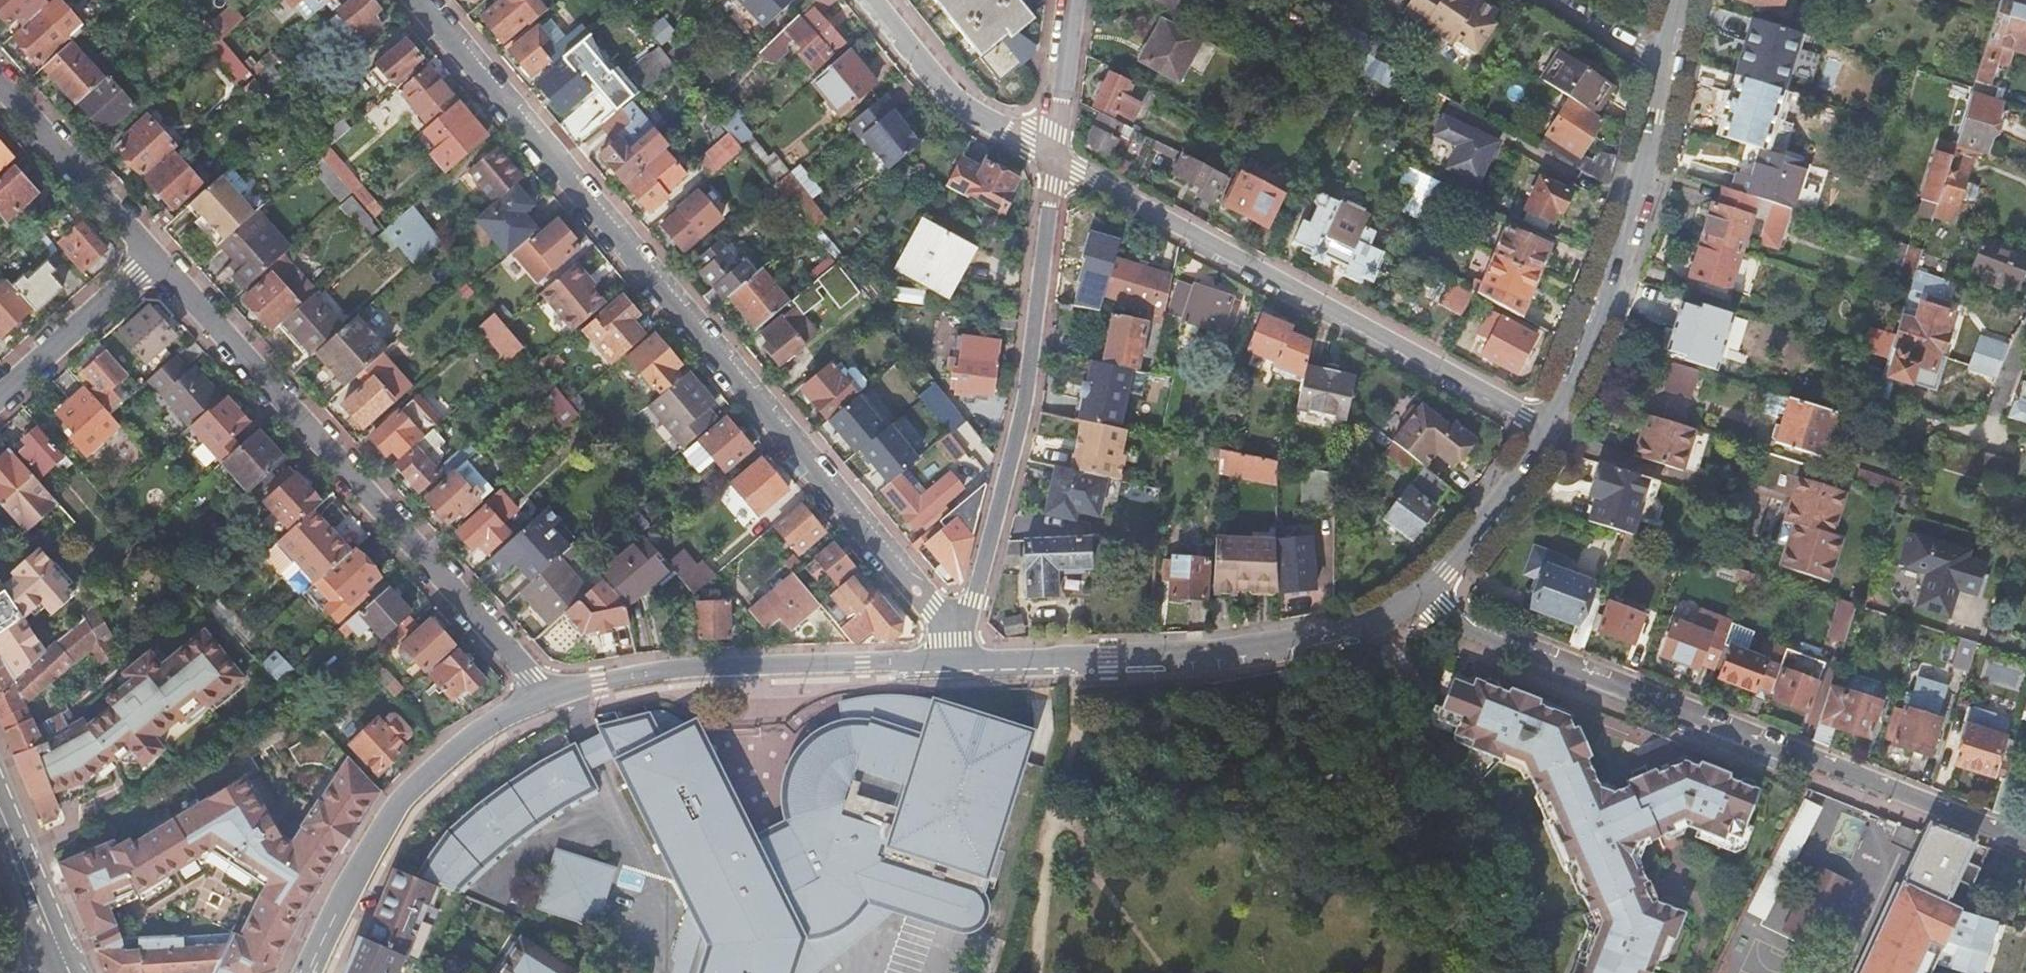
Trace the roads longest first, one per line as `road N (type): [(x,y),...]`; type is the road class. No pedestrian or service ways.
road 1 (residential): [(955,633),(417,0)]
road 2 (residential): [(1419,597),(1438,614),(2025,842)]
road 3 (residential): [(153,256),(545,694)]
road 4 (residential): [(1057,153),(1549,426)]
road 5 (residential): [(955,633),(972,601),(1024,409),(1057,153)]
road 6 (residential): [(1419,597),(1337,631),(1219,655),(956,660)]
road 7 (residential): [(956,660),(720,664),(545,694)]
road 8 (residential): [(1665,69),(1619,264),(1549,426)]
road 9 (residential): [(545,694),(445,759),(394,809),(308,972)]
road 10 (residential): [(877,0),(954,92),(1057,153)]
road 11 (residential): [(0,82),(153,256)]
road 12 (residential): [(1549,426),(1511,493),(1419,597)]
road 13 (residential): [(0,393),(153,256)]
road 14 (residential): [(1074,0),(1057,153)]
road 15 (secondary): [(60,945),(0,808)]
road 16 (residential): [(1665,69),(1557,0)]

